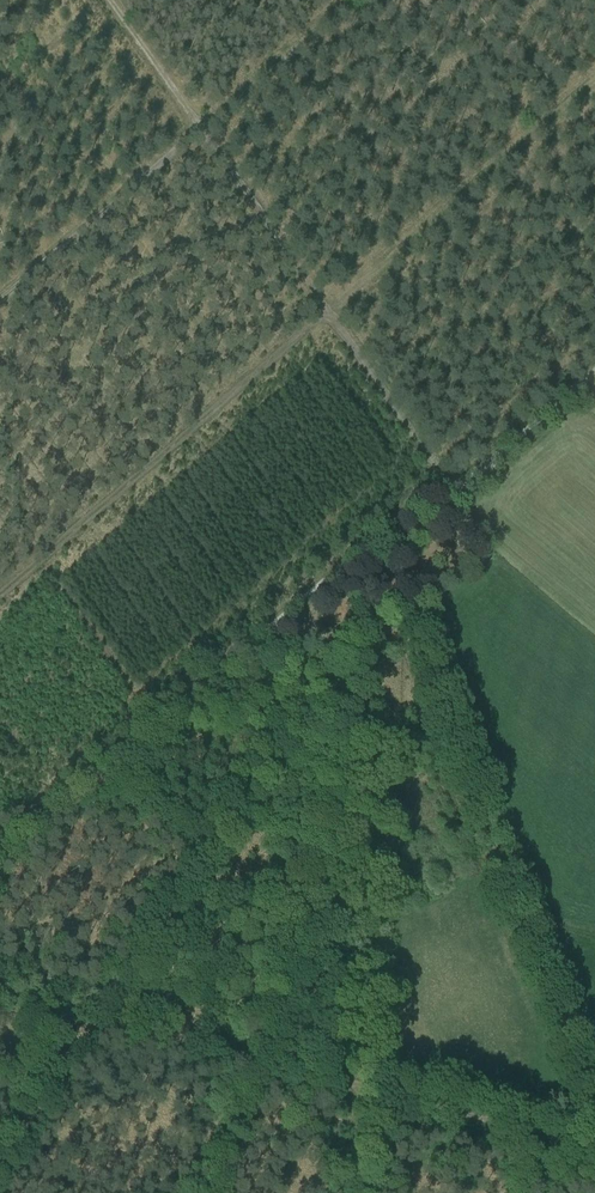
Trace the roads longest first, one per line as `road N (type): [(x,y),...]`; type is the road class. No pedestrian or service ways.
road 1 (track): [(374,552),(398,578),(594,1126)]
road 2 (track): [(0,984),(594,1152)]
road 3 (track): [(447,493),(108,0)]
road 4 (unclassified): [(594,366),(404,528)]
road 5 (track): [(0,1172),(106,1014)]
road 6 (track): [(201,1192),(243,1053)]

